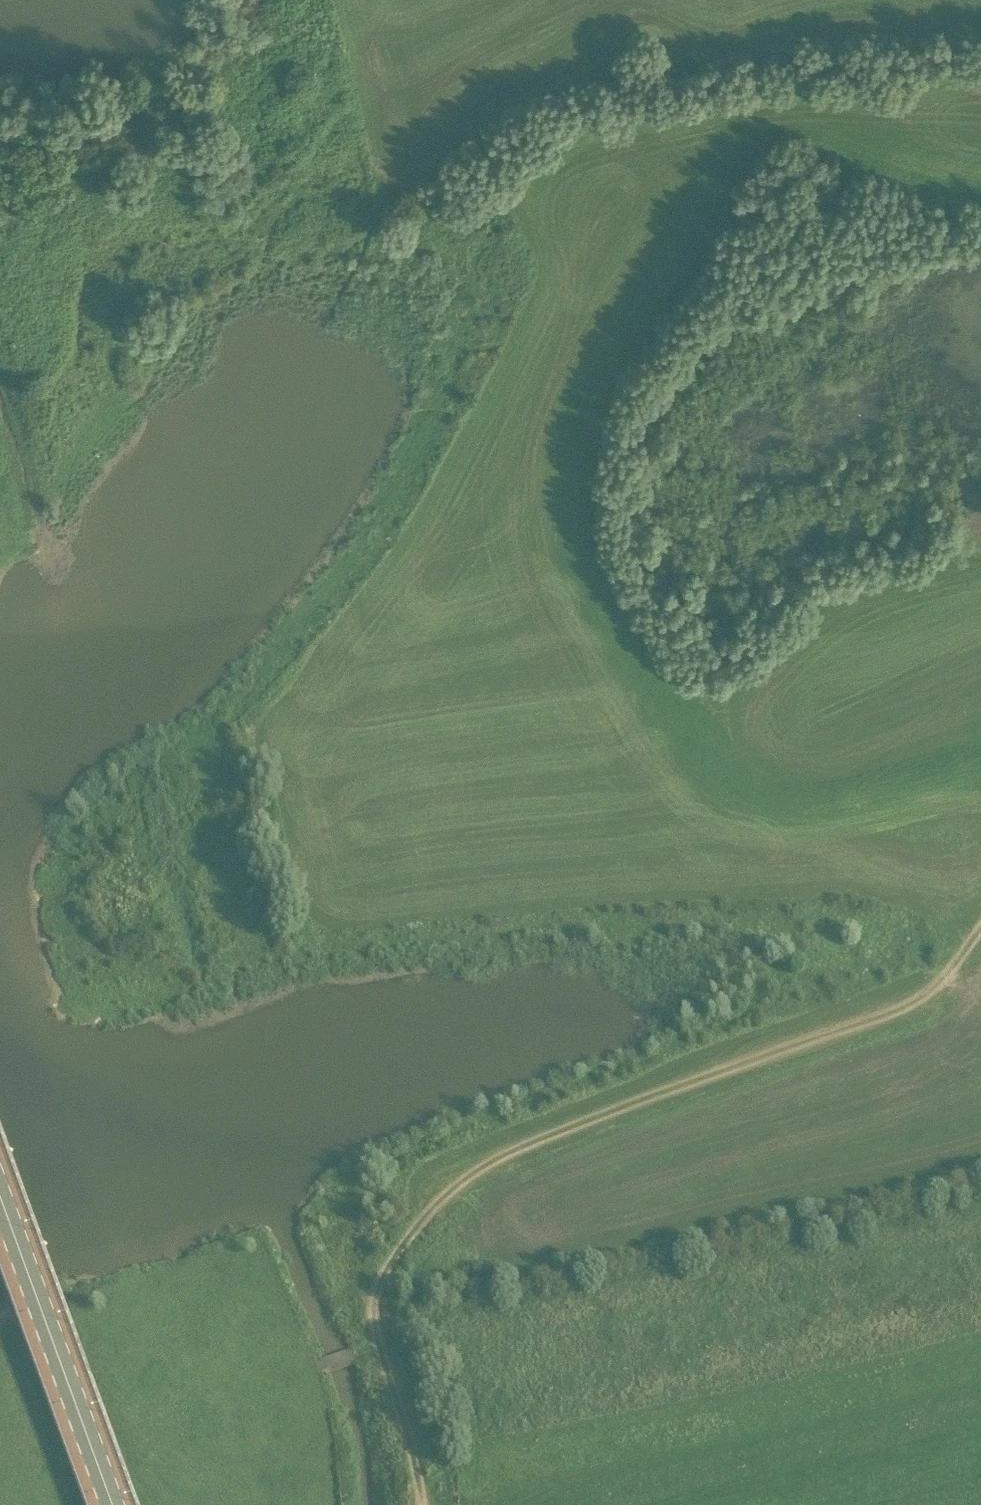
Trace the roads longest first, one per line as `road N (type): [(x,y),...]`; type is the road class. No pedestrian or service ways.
road 1 (track): [(425,1504),(374,1317),(378,1289),(461,1182),(523,1145),(910,1013),(945,988),(980,934)]
road 2 (track): [(288,1375),(414,1334),(520,1327),(980,1224)]
road 3 (secondary): [(115,1504),(0,1192)]

